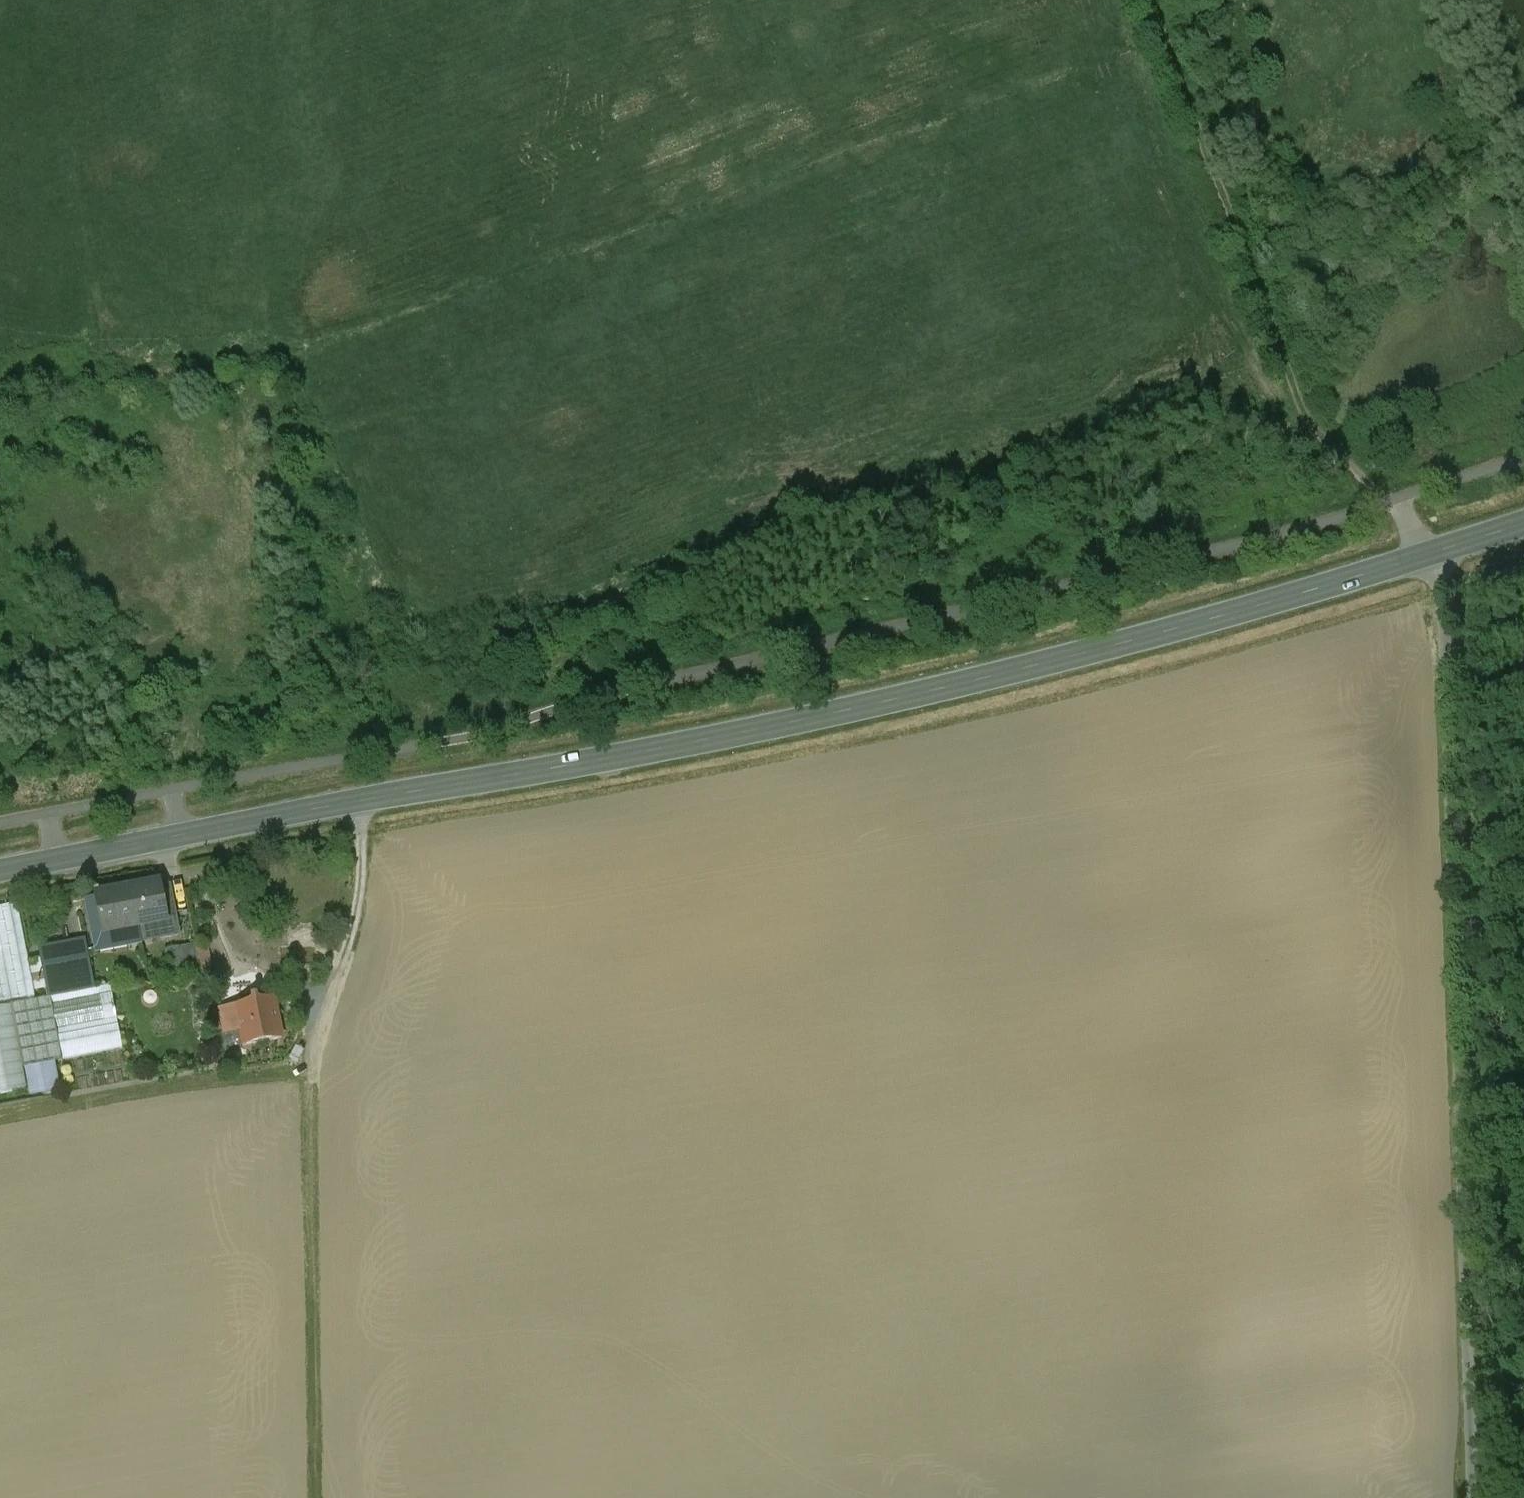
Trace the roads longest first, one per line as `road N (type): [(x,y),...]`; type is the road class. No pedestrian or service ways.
road 1 (secondary): [(1523,523),(1221,618),(929,693),(0,872)]
road 2 (track): [(1476,1497),(1442,551)]
road 3 (track): [(356,803),(366,880),(357,941),(309,1059),(320,1497)]
road 4 (track): [(1145,0),(1310,419)]

